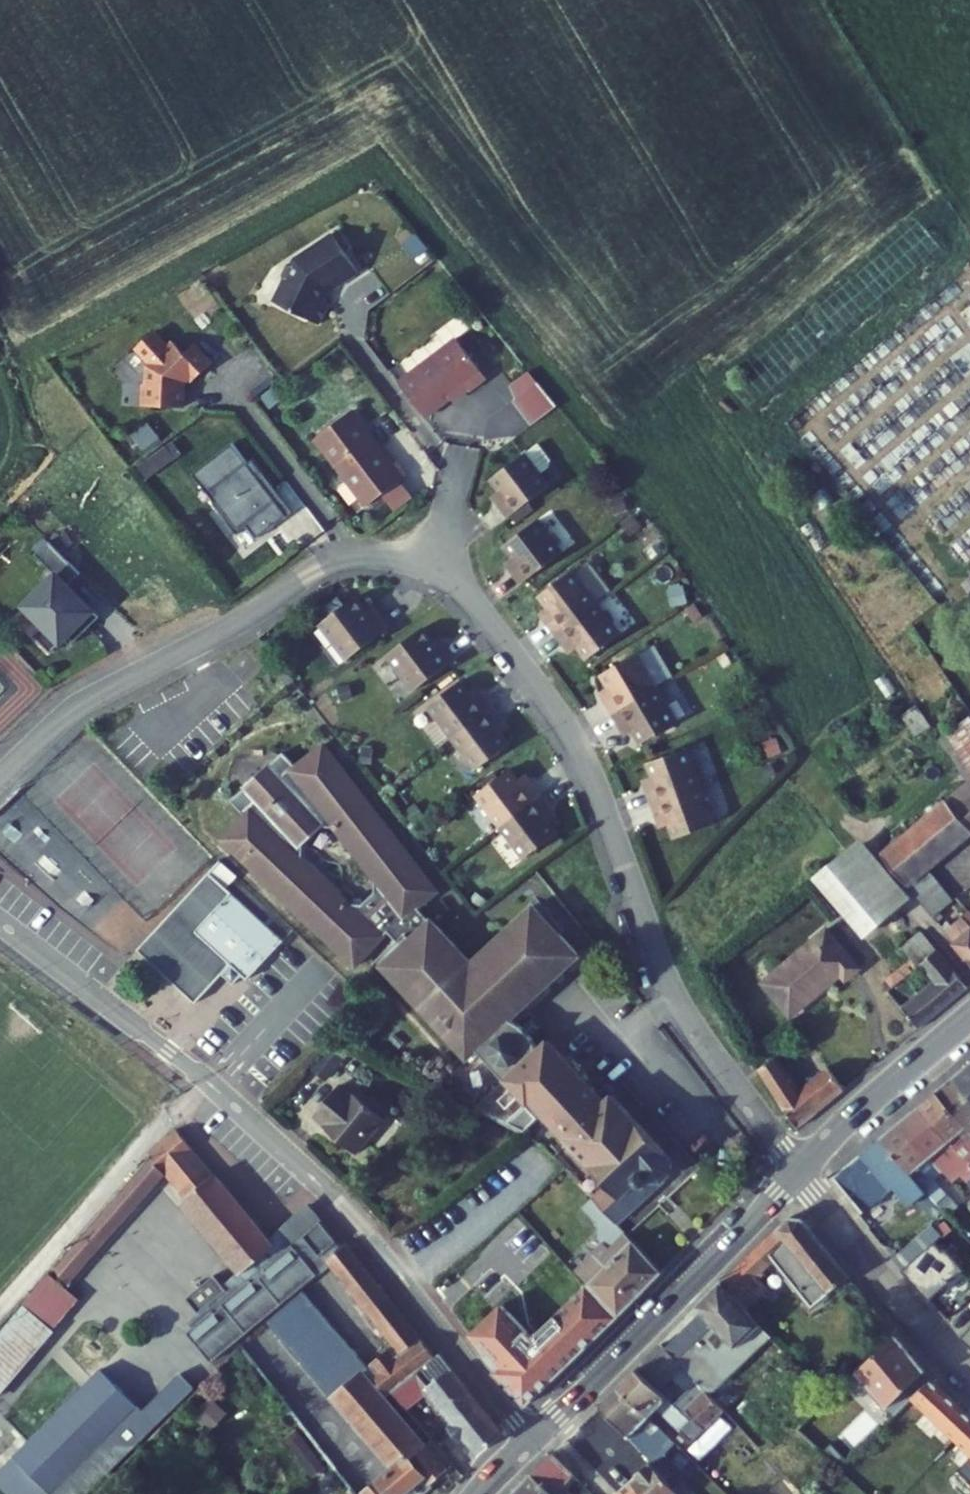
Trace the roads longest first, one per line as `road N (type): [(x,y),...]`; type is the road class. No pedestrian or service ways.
road 1 (residential): [(524,1430),(330,1190),(192,1068),(0,922)]
road 2 (residential): [(449,574),(576,740),(675,994),(791,1161)]
road 3 (tertiary): [(791,1161),(524,1430)]
road 4 (residential): [(312,572),(245,621),(75,712),(0,779)]
road 5 (residential): [(791,1161),(969,1370)]
road 6 (tertiary): [(969,1012),(791,1161)]
road 7 (residential): [(312,572),(334,560),(385,557),(449,574)]
road 8 (residential): [(461,451),(449,574)]

